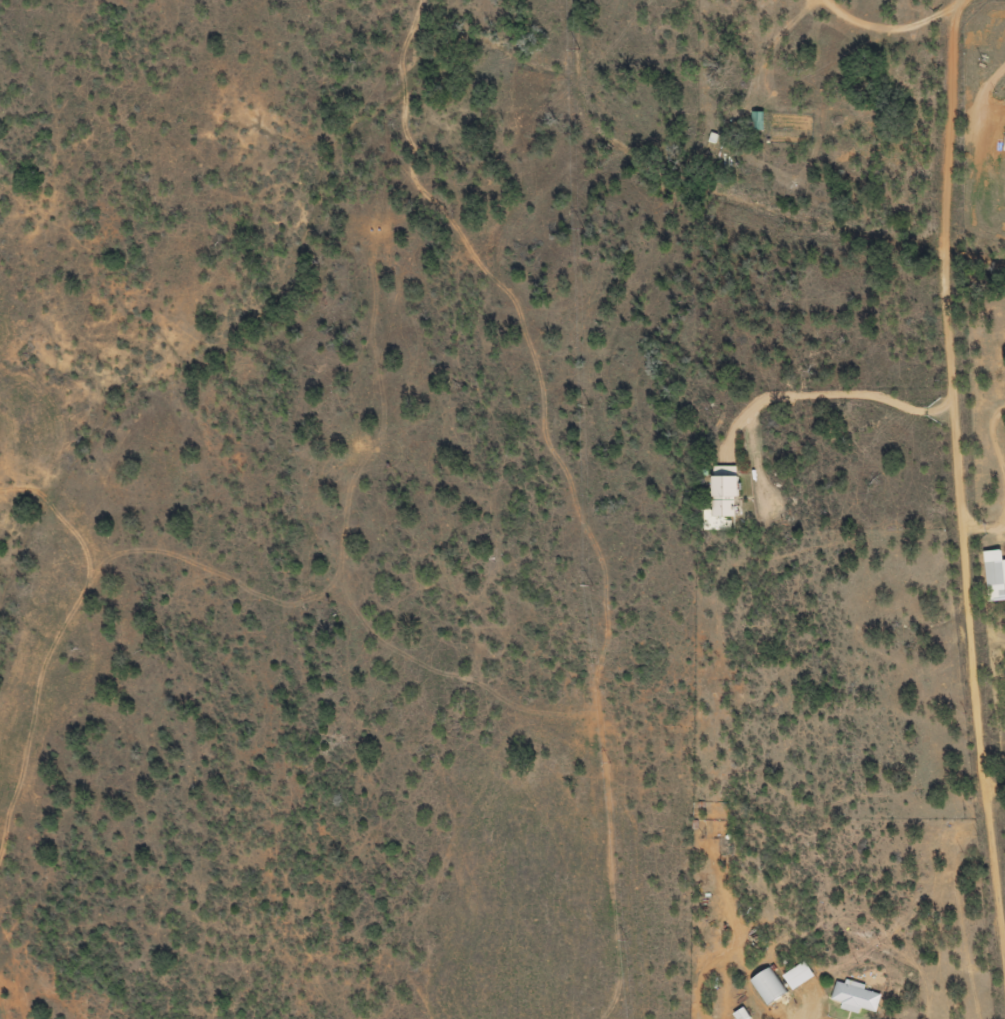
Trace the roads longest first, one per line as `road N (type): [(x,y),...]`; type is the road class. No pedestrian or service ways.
road 1 (residential): [(945,770),(930,663),(915,648),(900,534),(925,92),(945,47),(974,27),(1004,27)]

